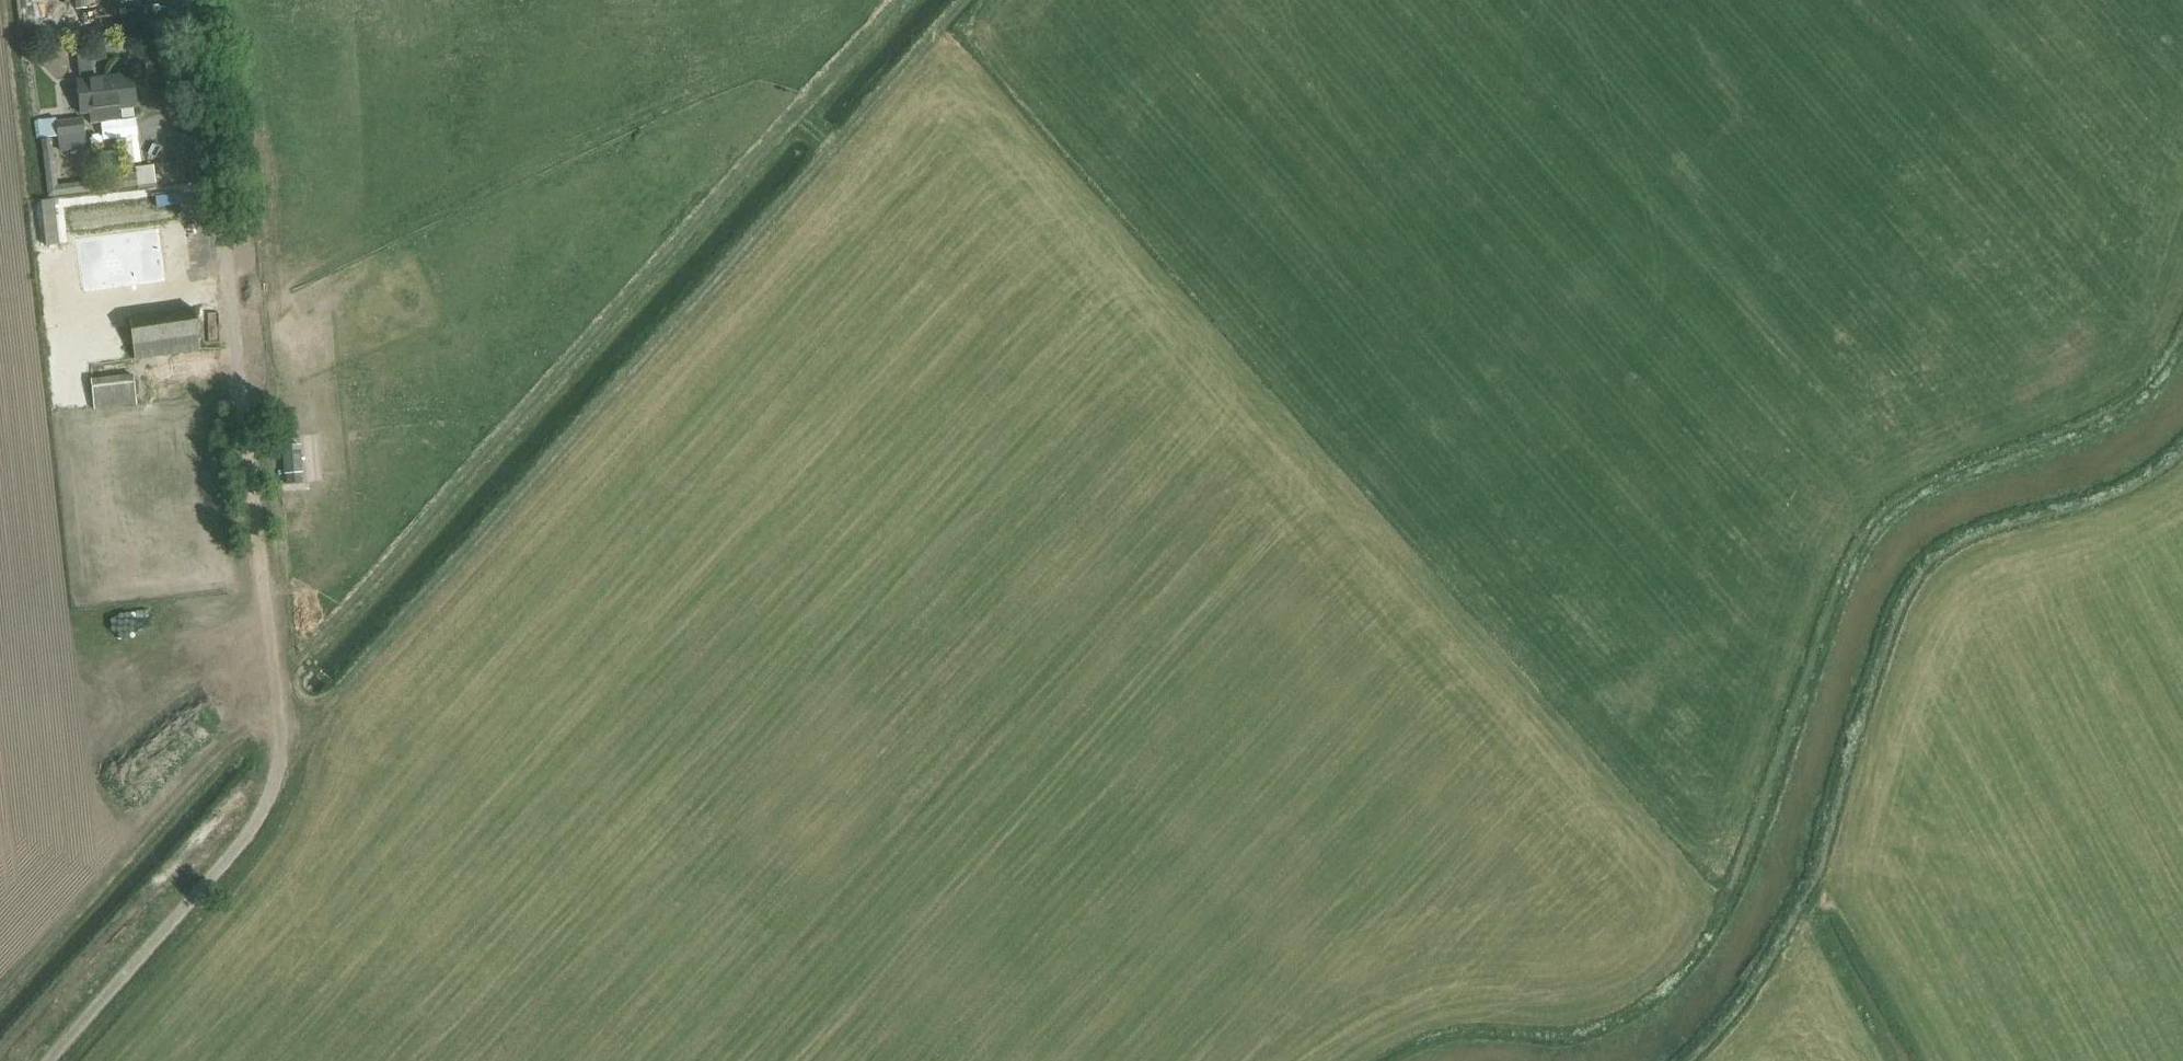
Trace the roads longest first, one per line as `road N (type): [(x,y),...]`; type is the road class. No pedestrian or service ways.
road 1 (unclassified): [(48,1060),(253,826),(279,762),(196,0)]

